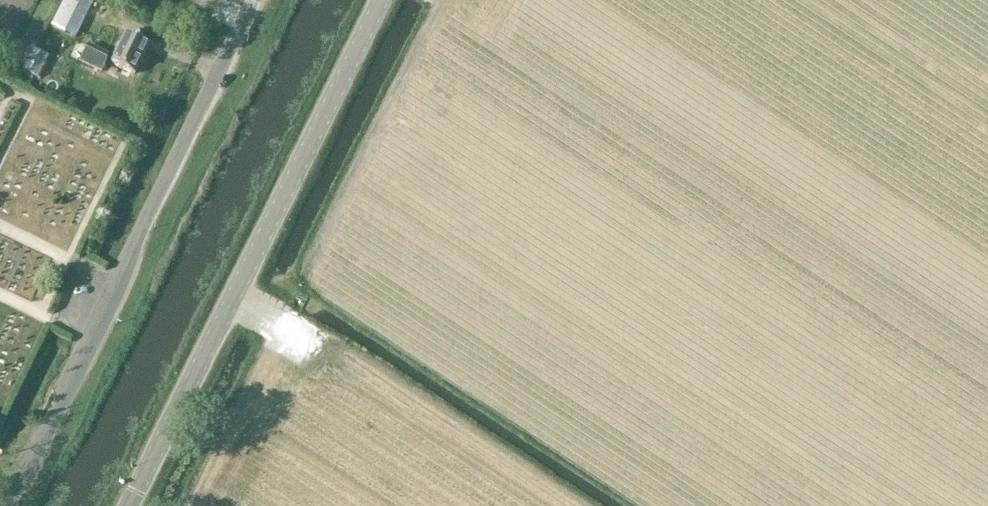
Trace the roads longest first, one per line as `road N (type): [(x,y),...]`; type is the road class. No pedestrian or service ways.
road 1 (tertiary): [(128,505),(381,0)]
road 2 (residential): [(5,505),(255,0)]

